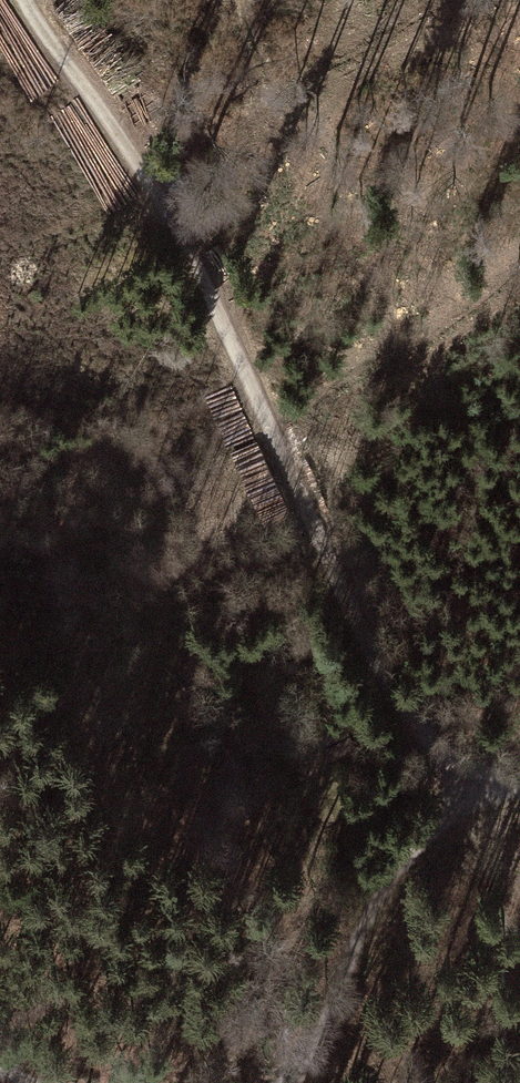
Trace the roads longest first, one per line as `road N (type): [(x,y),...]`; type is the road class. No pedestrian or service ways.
road 1 (track): [(25,0),(124,140),(212,298),(384,674),(473,801)]
road 2 (track): [(473,801),(434,827),(400,865),(362,932),(317,1048),(284,1082)]
road 3 (track): [(433,749),(362,802),(331,805),(289,751),(249,660)]
road 4 (track): [(152,190),(221,149),(270,99),(278,57),(263,0)]

